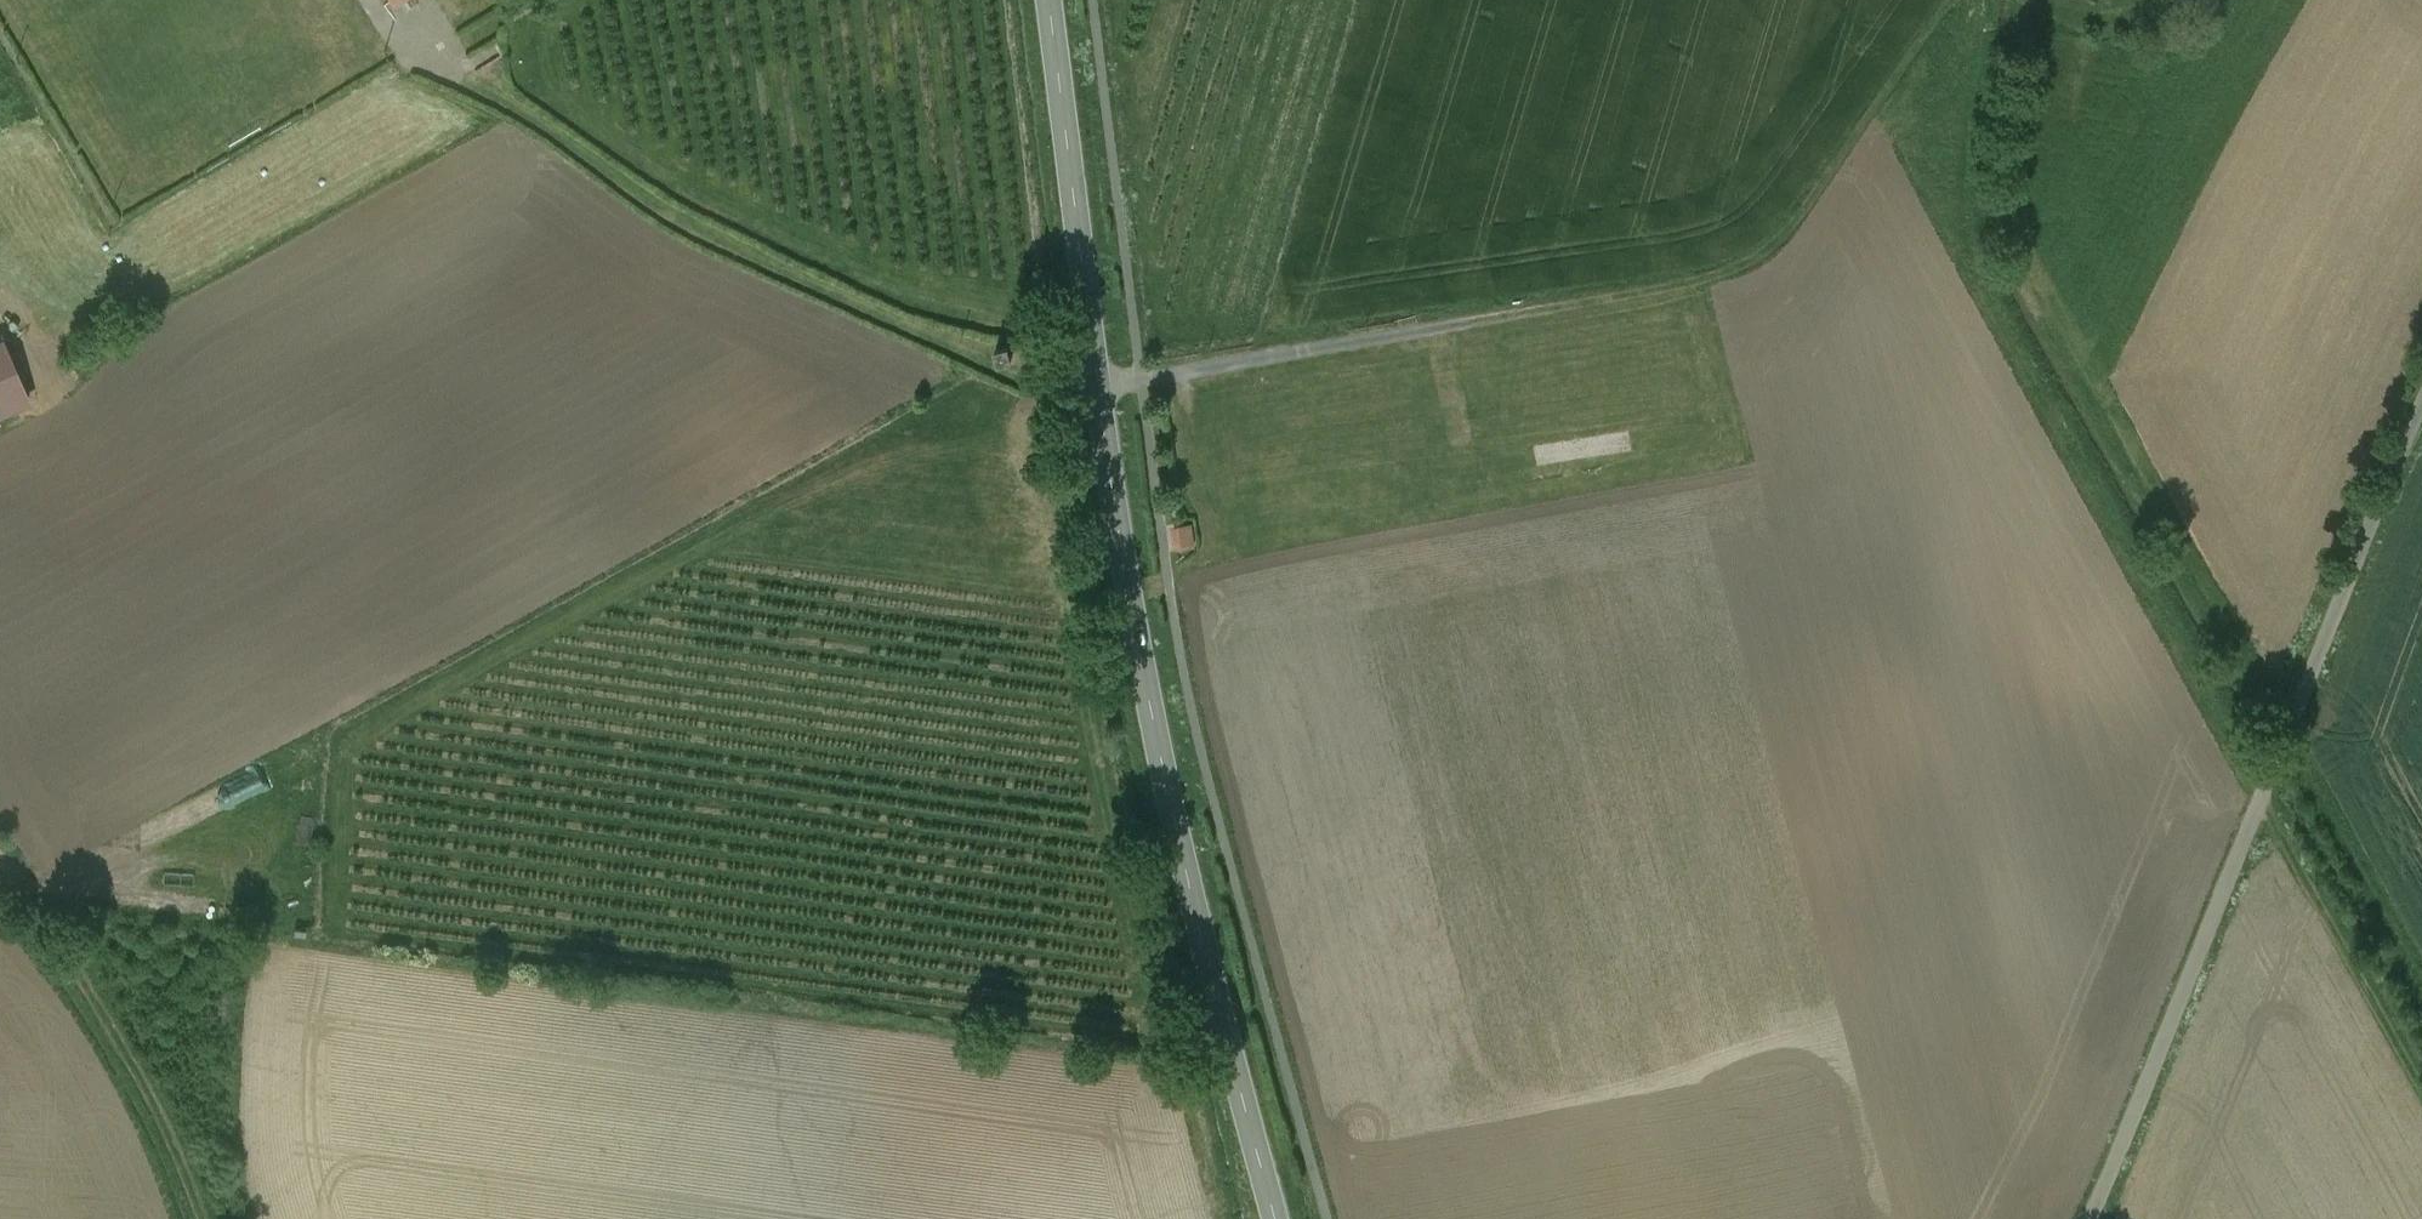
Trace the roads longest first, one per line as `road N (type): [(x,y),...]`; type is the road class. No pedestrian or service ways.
road 1 (secondary): [(1283,1218),(1164,770),(1134,621),(1049,0)]
road 2 (track): [(1096,383),(1737,276),(1761,254),(1936,0)]
road 3 (unclassified): [(2086,1218),(2119,1161),(2421,414)]
road 4 (track): [(206,1218),(175,1143),(80,970),(0,859)]

